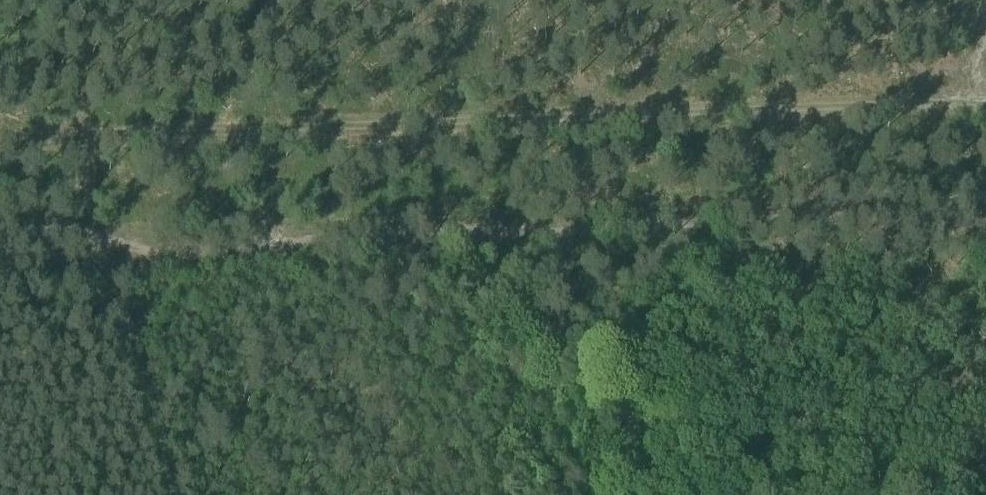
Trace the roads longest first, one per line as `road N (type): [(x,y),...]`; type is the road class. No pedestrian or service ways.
road 1 (track): [(0,146),(985,102)]

